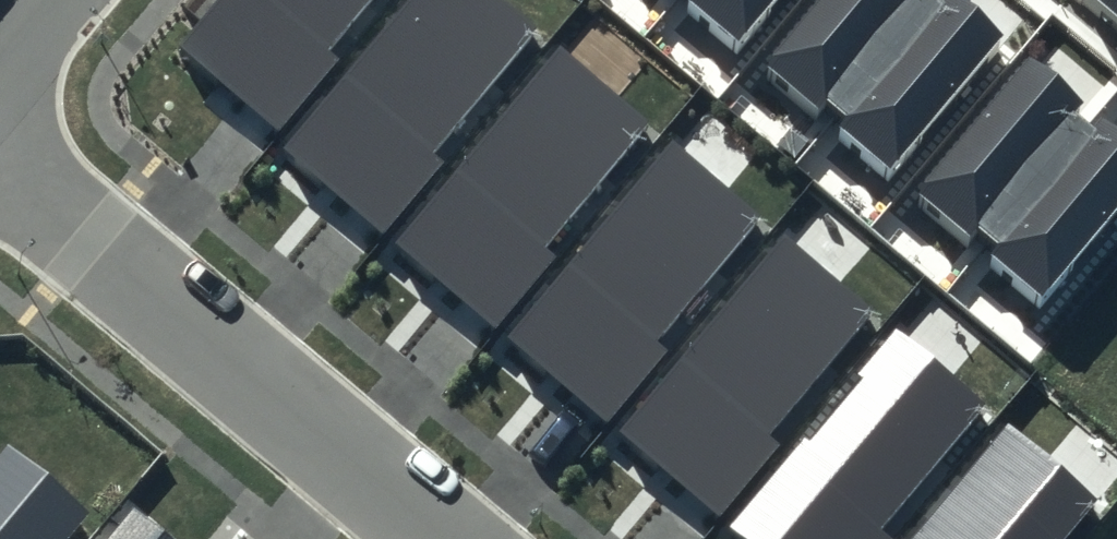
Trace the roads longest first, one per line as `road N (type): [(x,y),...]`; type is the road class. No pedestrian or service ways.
road 1 (residential): [(443,538),(0,166)]

